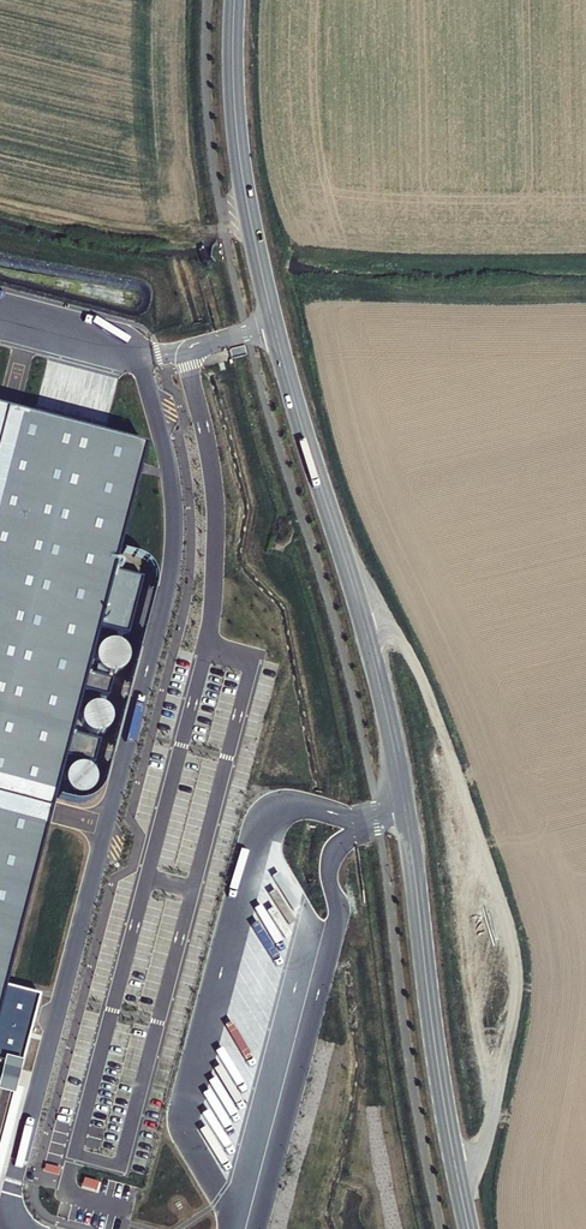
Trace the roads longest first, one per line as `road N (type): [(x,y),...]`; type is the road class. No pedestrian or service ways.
road 1 (tertiary): [(258,259),(386,716),(467,1228)]
road 2 (track): [(455,1170),(480,1152),(495,1099),(512,1011),(509,940),(420,677),(393,634),(363,624)]
road 3 (tertiary): [(258,259),(237,140),(234,0)]

